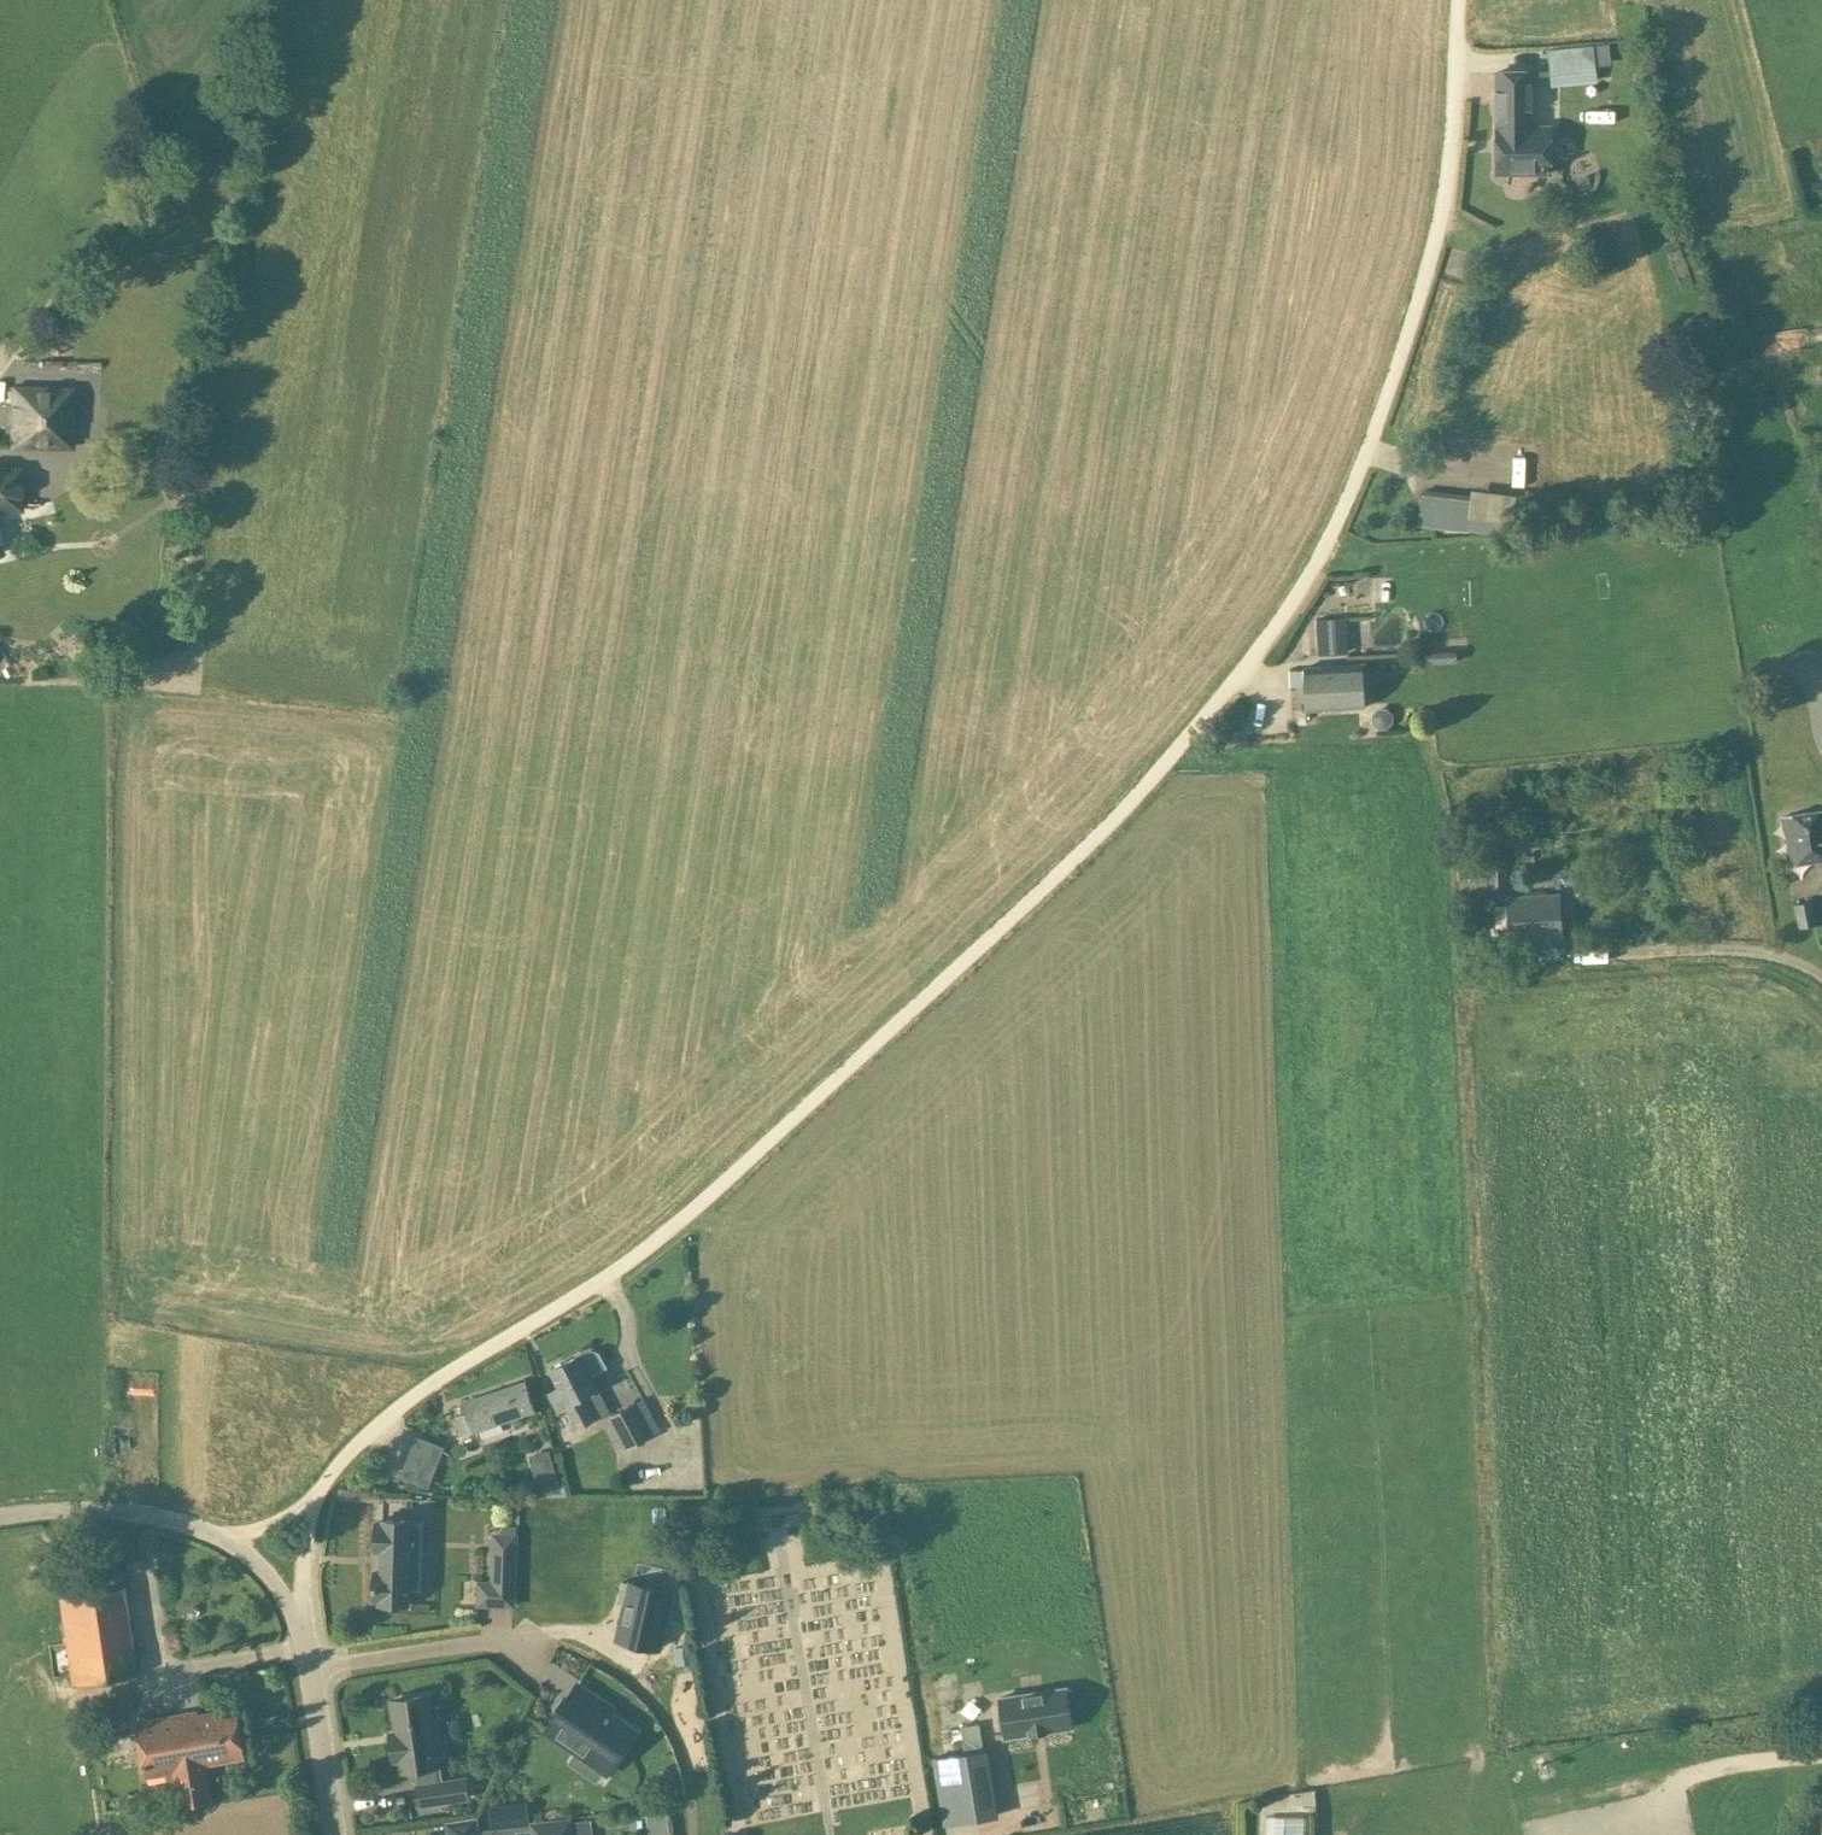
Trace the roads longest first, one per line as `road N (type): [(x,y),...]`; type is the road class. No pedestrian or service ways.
road 1 (track): [(299,1613),(311,1499),(354,1447),(401,1405),(628,1269),(1140,795),(1235,695),(1313,592),(1338,545),(1429,286),(1451,186),(1463,0)]
road 2 (track): [(255,0),(191,83),(0,379)]
road 3 (unclassified): [(299,1613),(248,1555),(199,1530),(120,1511),(0,1520)]
road 4 (track): [(510,1640),(567,1647),(641,1694),(683,1754),(695,1834)]
road 5 (residential): [(336,1834),(316,1671),(299,1613)]

